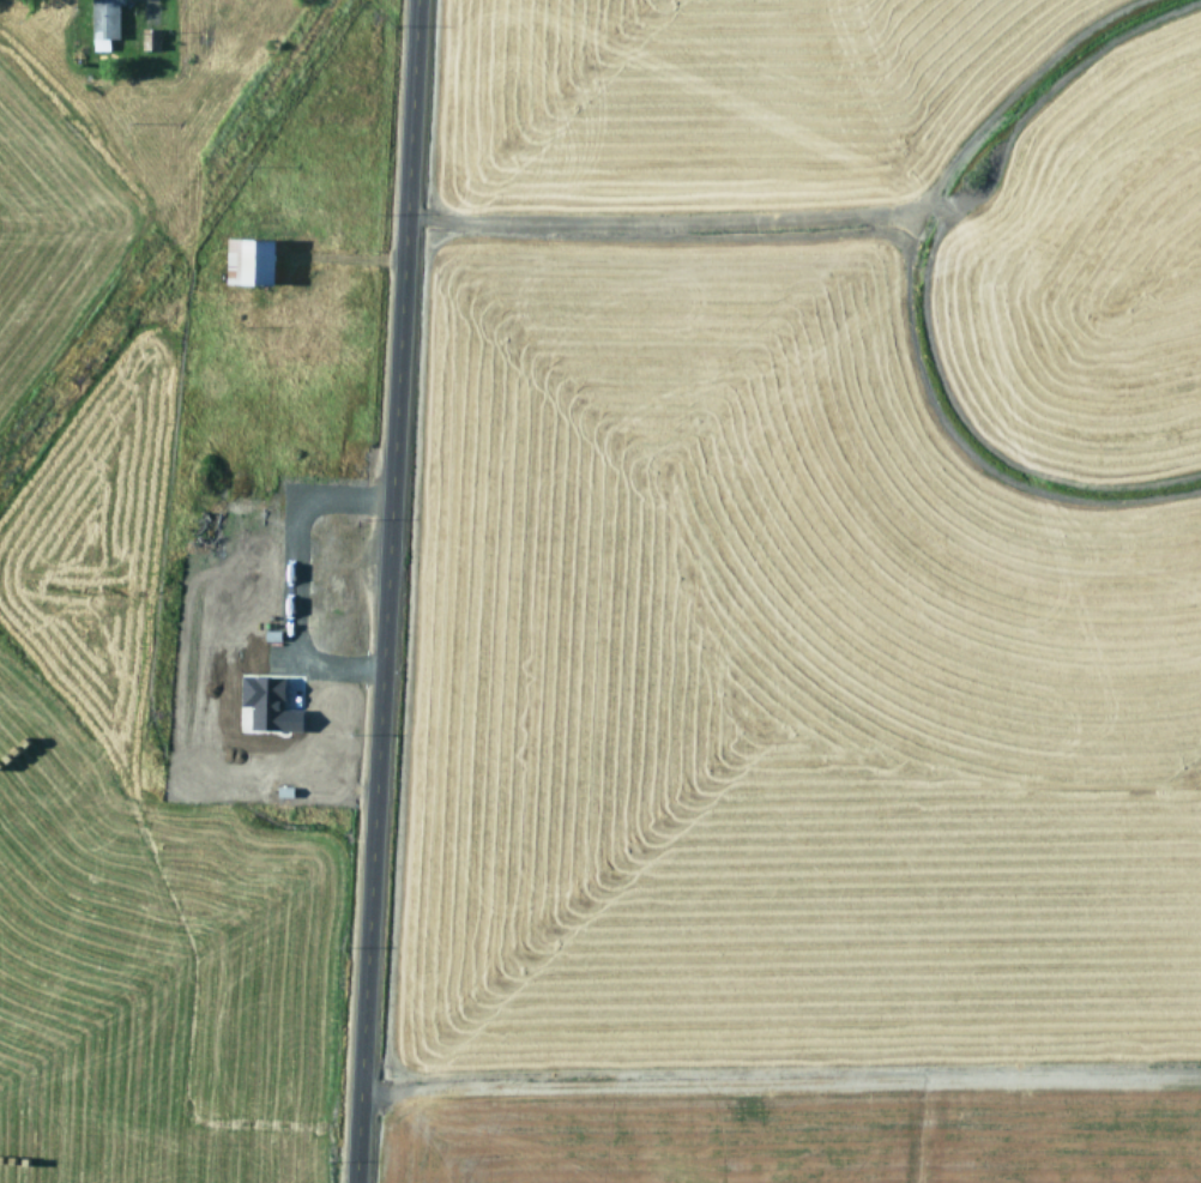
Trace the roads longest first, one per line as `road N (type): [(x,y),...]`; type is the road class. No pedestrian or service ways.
road 1 (tertiary): [(351,1182),(362,888),(384,738),(396,0)]

